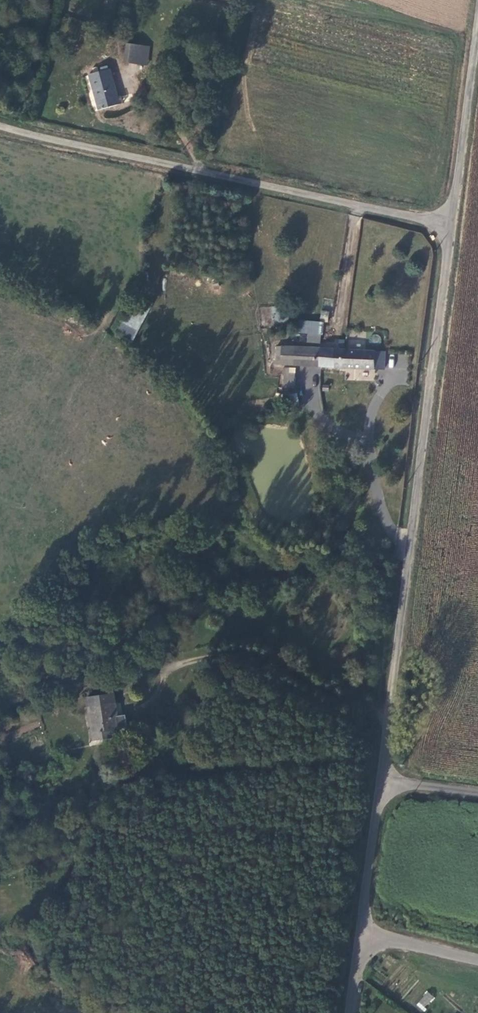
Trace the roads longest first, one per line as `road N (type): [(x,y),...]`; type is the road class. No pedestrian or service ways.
road 1 (unclassified): [(451,224),(379,779)]
road 2 (unclassified): [(451,224),(0,125)]
road 3 (unclassified): [(379,779),(351,1012)]
road 4 (unclassified): [(477,24),(451,224)]

